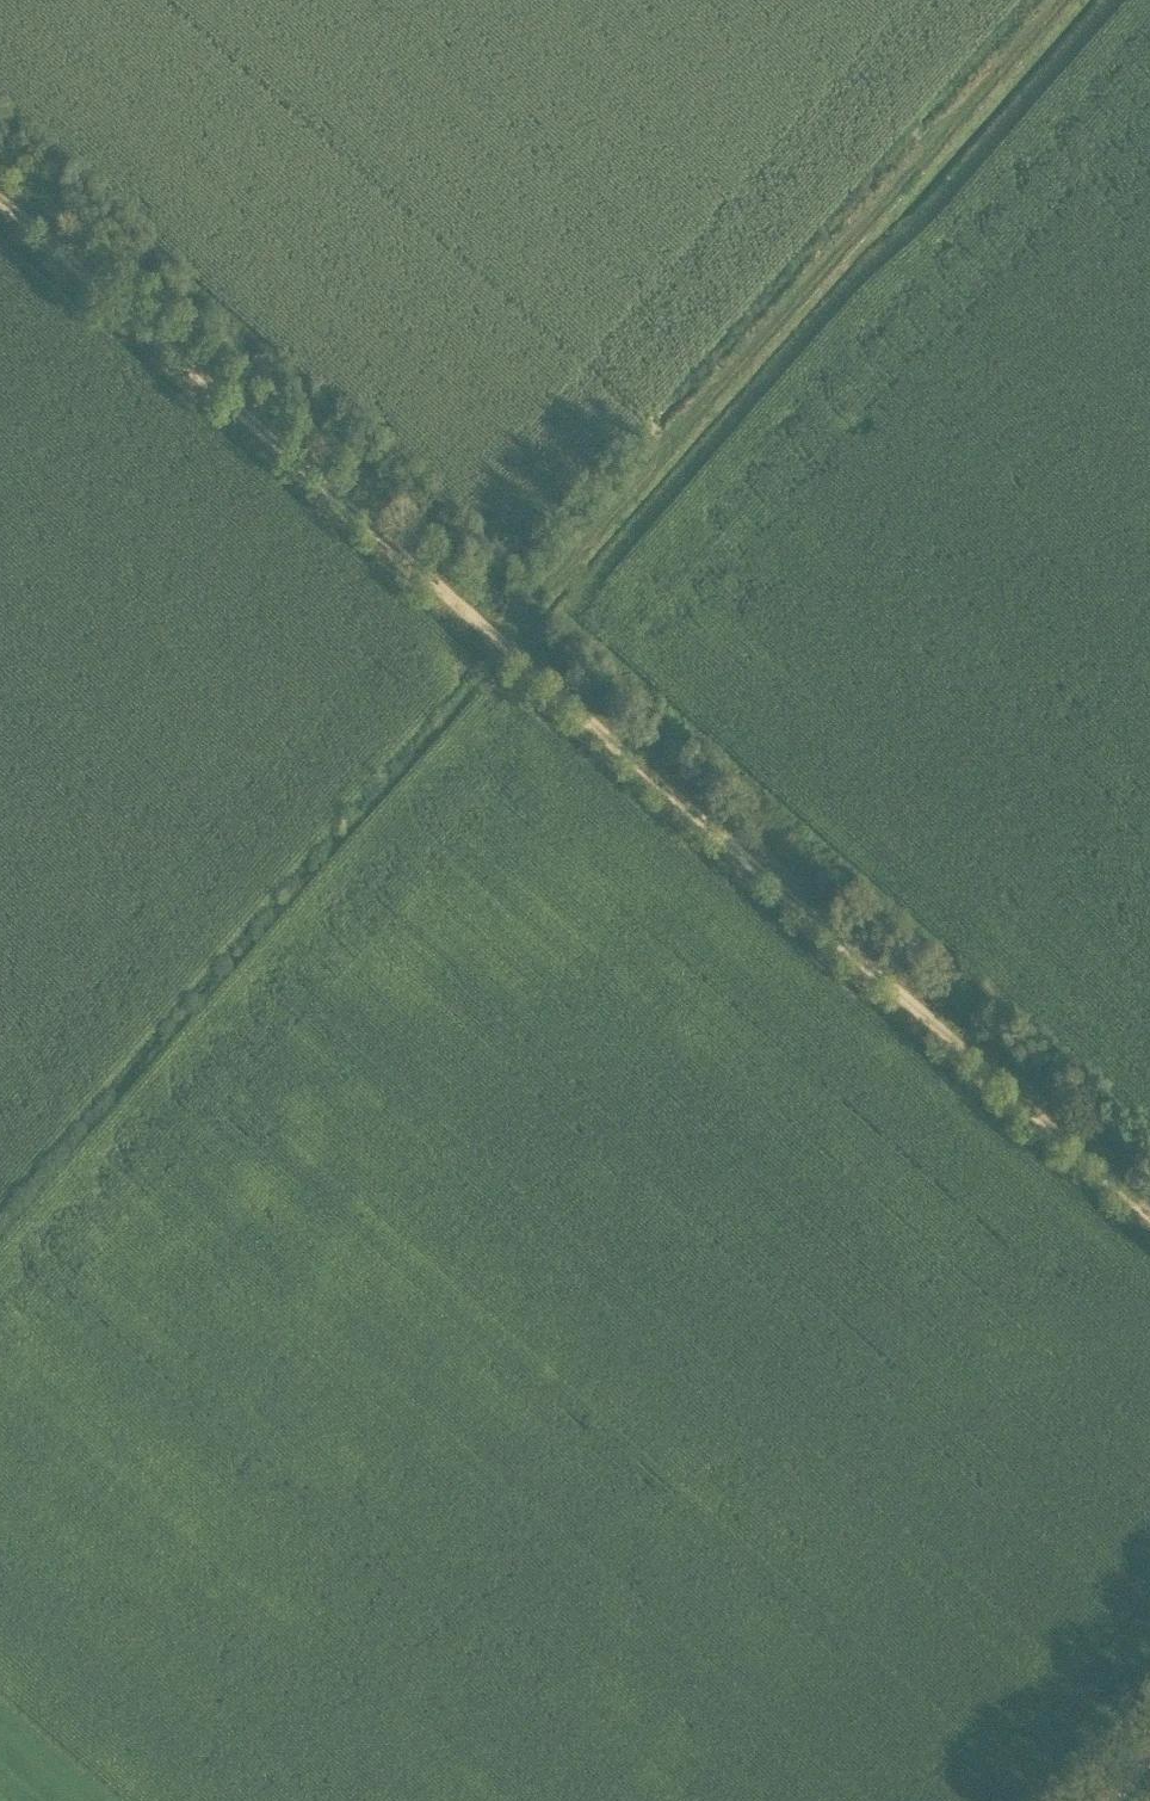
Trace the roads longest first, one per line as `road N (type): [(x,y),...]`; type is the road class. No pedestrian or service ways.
road 1 (track): [(0,205),(1149,1216)]
road 2 (track): [(1076,0),(506,653)]

